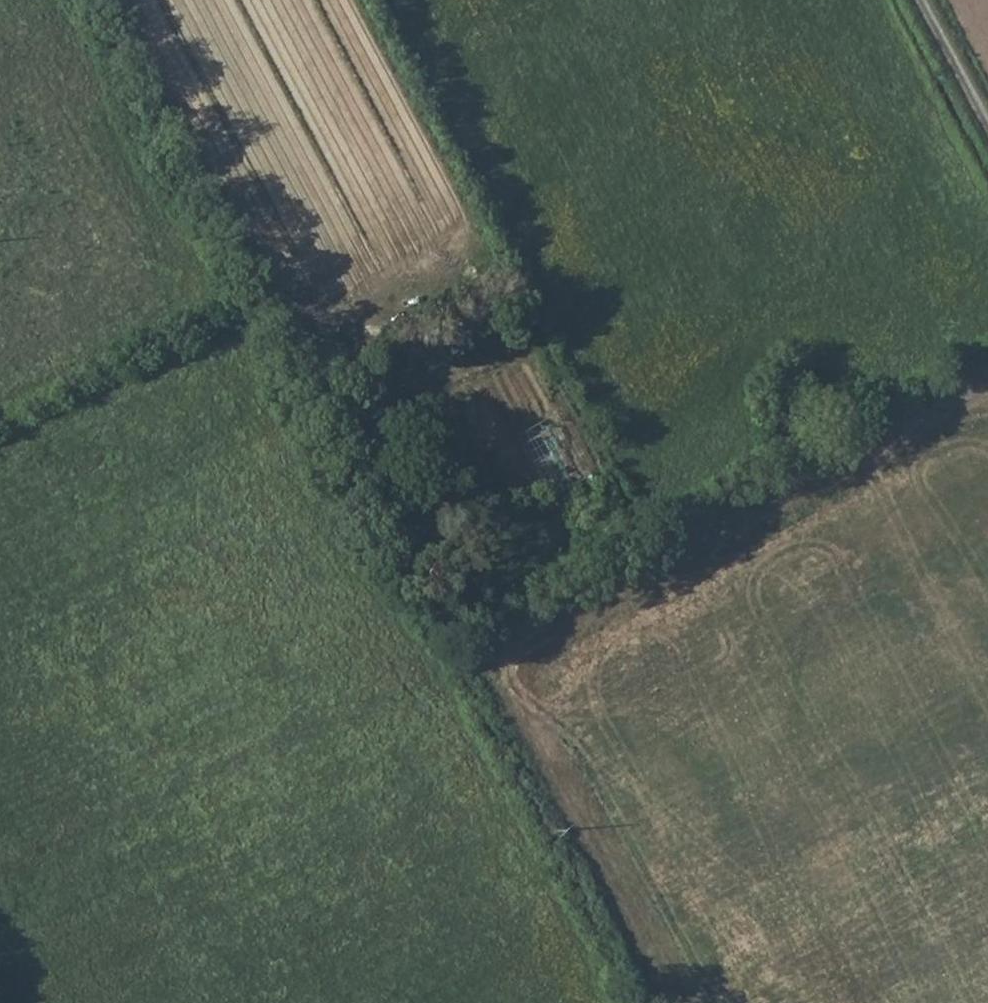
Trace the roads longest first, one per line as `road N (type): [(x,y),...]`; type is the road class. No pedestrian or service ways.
road 1 (unclassified): [(916,0),(987,135)]

